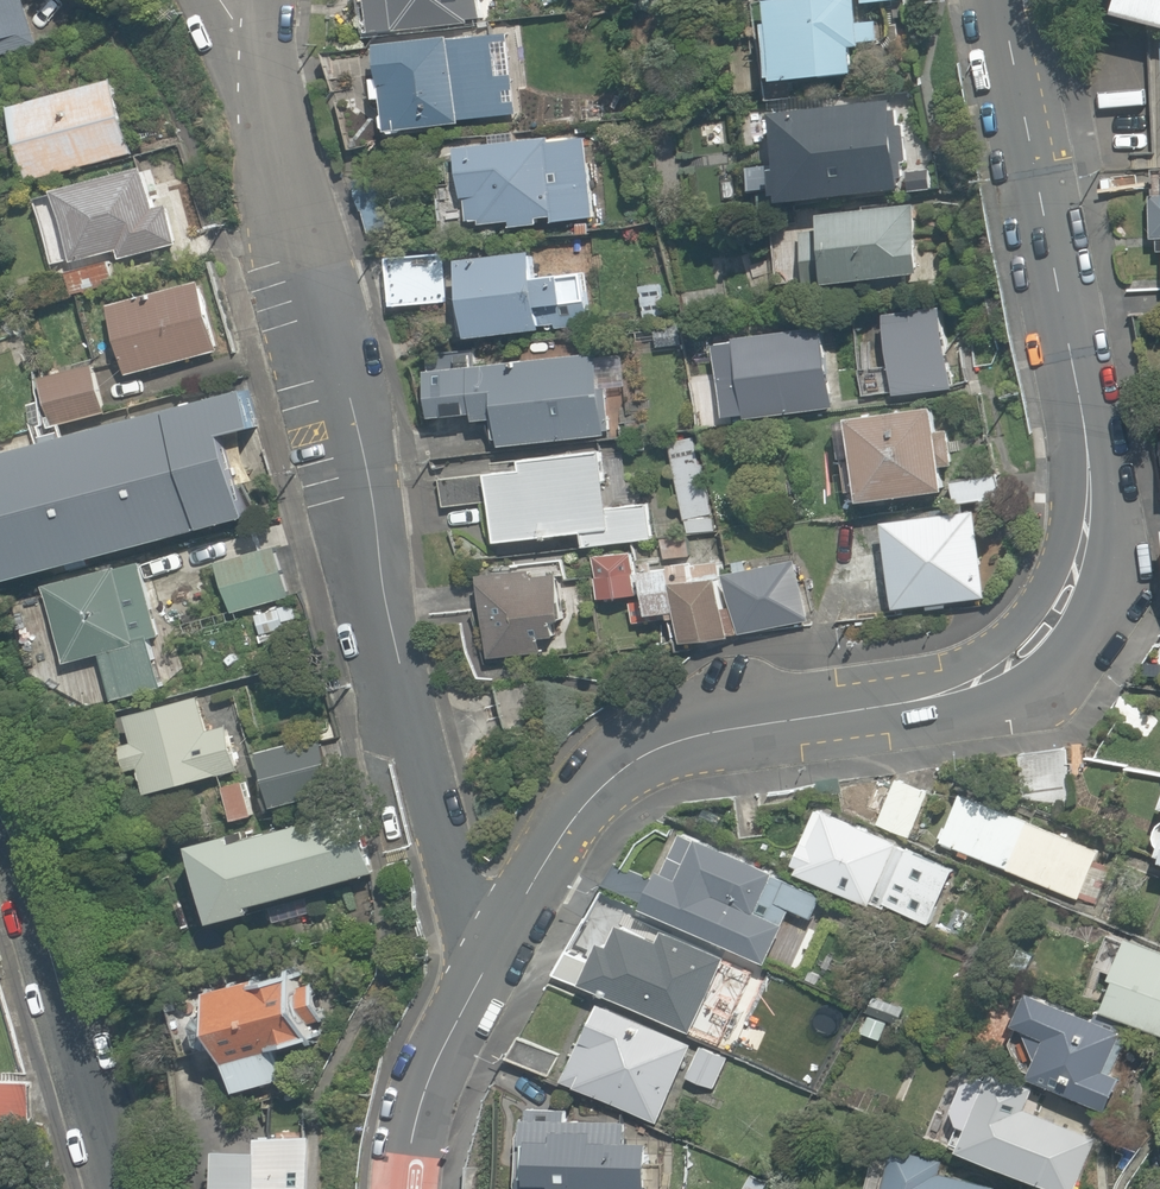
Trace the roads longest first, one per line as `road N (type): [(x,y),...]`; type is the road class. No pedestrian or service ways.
road 1 (tertiary): [(488,956),(581,813),(616,779),(692,747),(865,714),(985,677),(1025,645),(1071,577),(1085,442),(1002,0)]
road 2 (residential): [(488,956),(398,694),(344,377),(270,125)]
road 3 (residential): [(108,1188),(0,851)]
road 4 (tertiary): [(410,1188),(422,1104),(488,956)]
road 5 (residential): [(270,125),(199,0)]
road 6 (residential): [(270,125),(275,0)]

